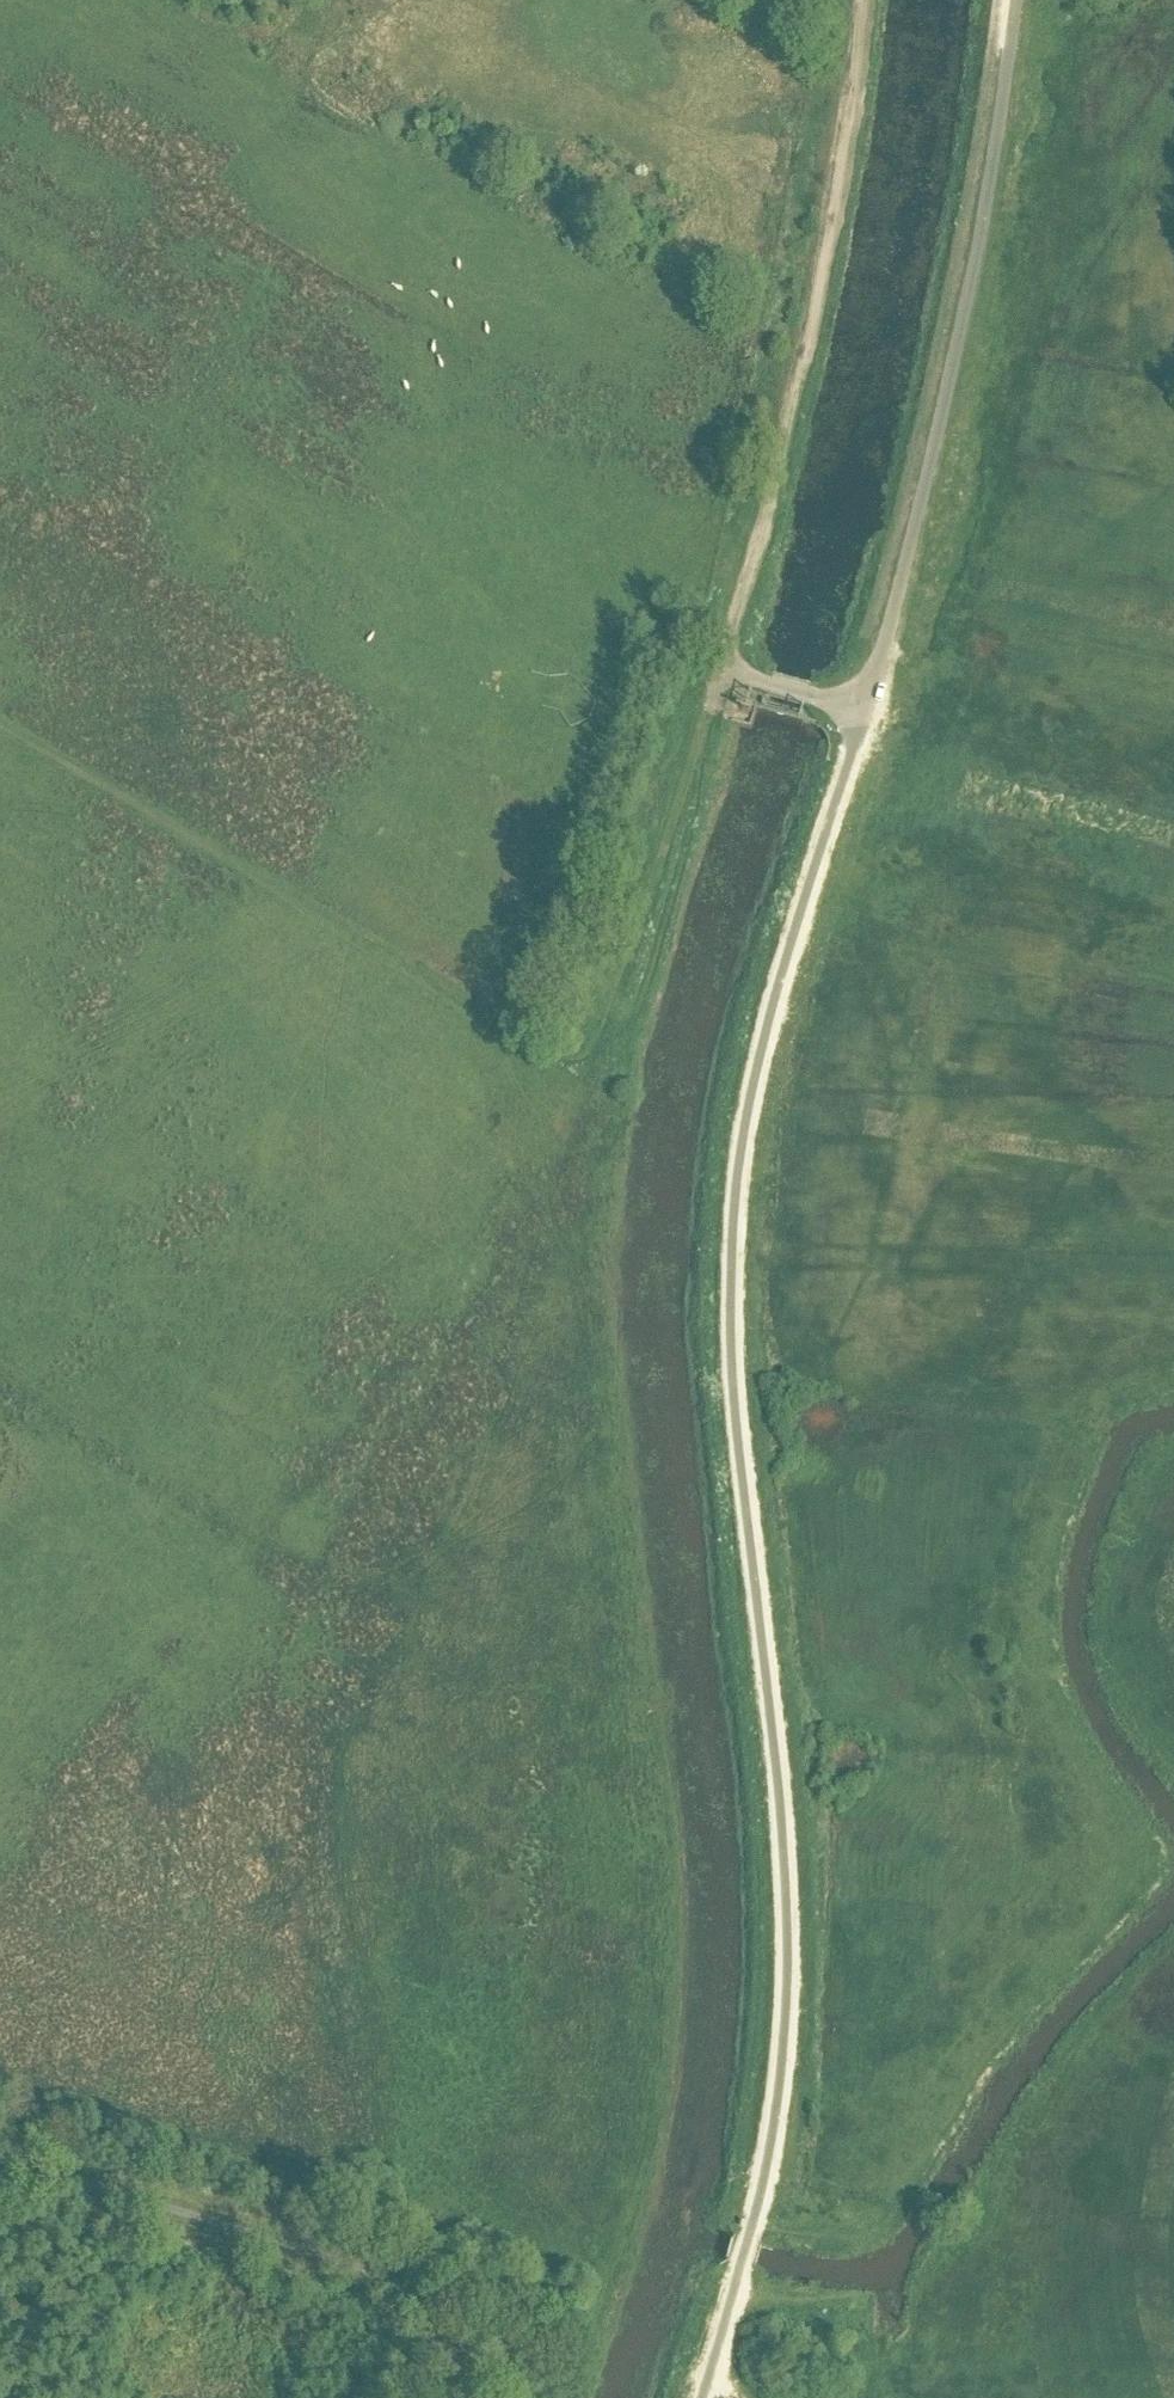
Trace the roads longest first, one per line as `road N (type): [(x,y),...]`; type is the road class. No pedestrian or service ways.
road 1 (unclassified): [(1015,0),(952,359),(857,736)]
road 2 (track): [(858,42),(817,297),(771,504),(720,673)]
road 3 (track): [(720,673),(610,1024)]

